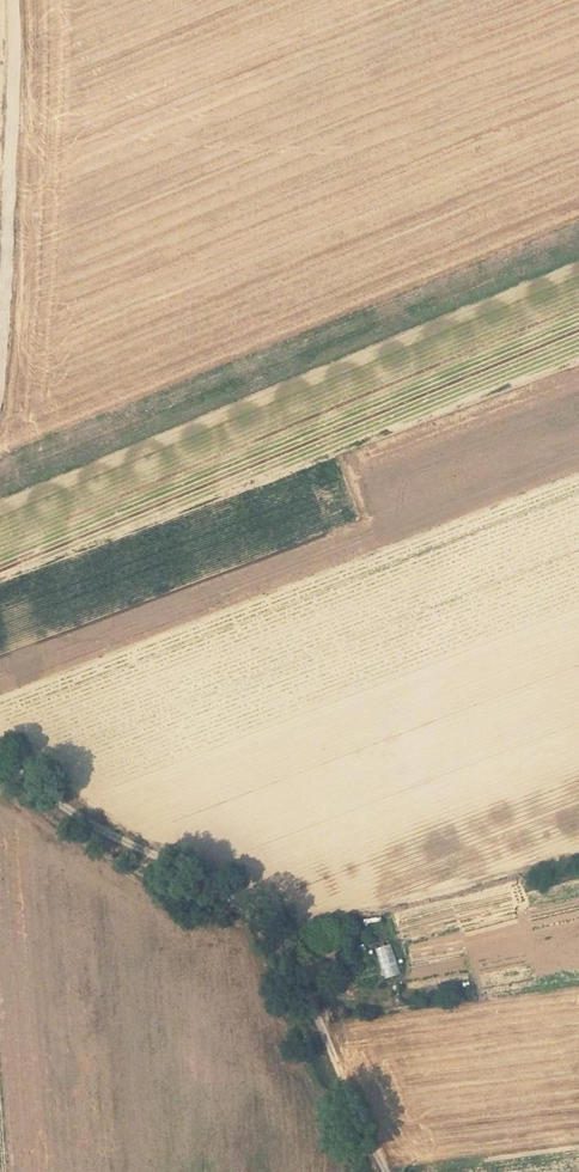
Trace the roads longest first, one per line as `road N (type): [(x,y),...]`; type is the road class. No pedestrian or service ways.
road 1 (track): [(0,751),(69,810),(226,895),(266,927),(288,952),(386,1171)]
road 2 (unclassified): [(14,0),(0,378)]

